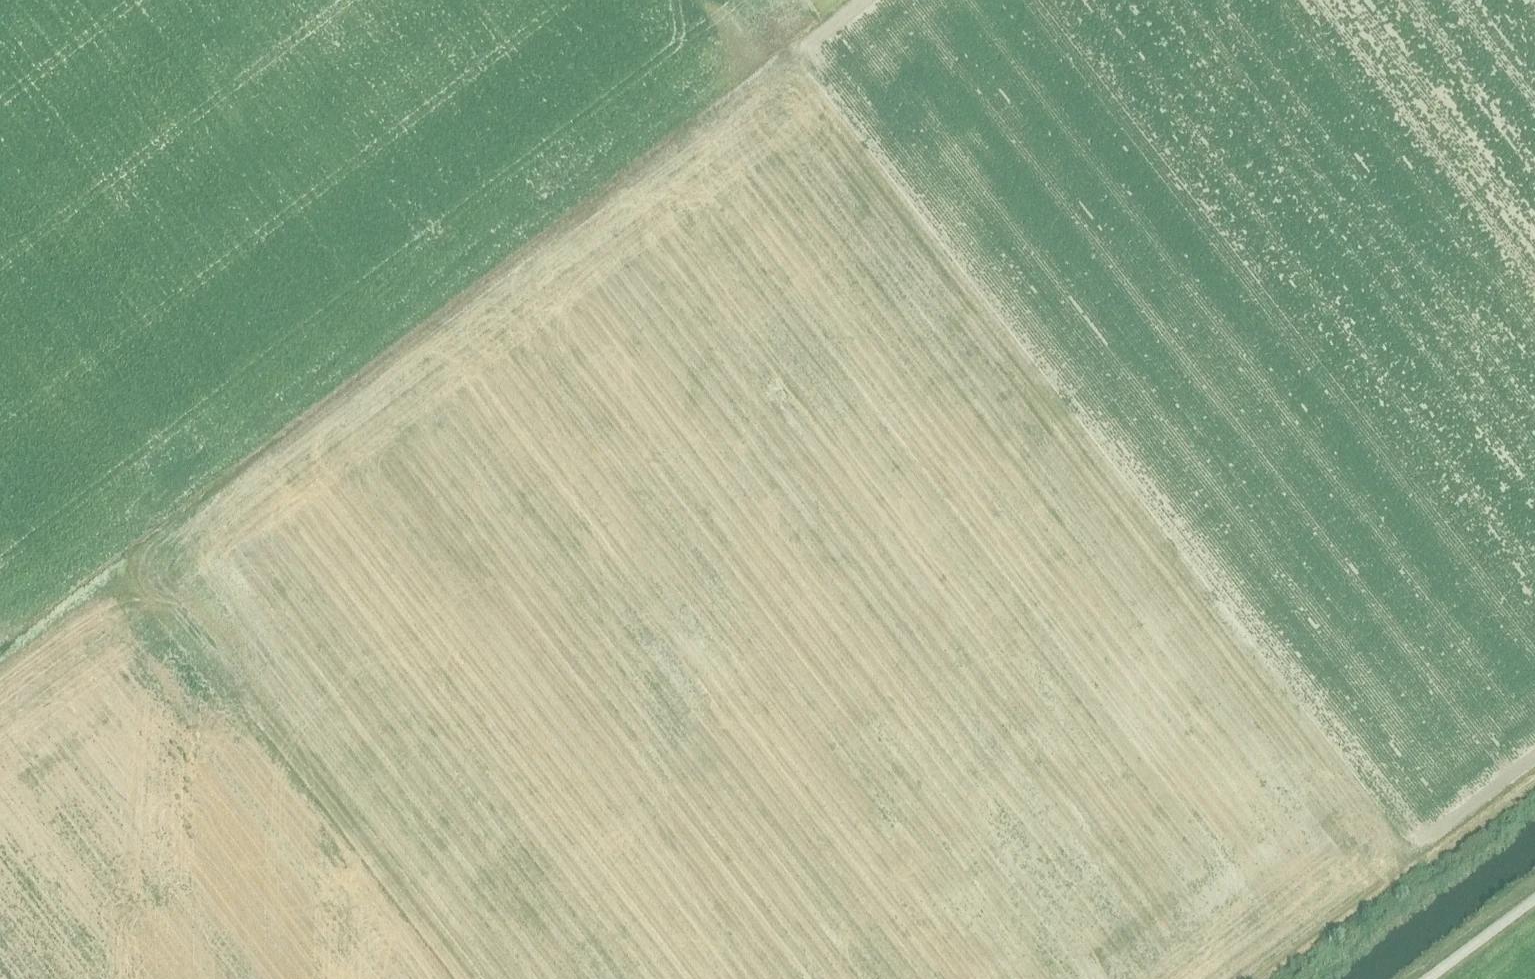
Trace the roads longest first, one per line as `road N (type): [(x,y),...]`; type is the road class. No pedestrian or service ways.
road 1 (track): [(1534,899),(1428,978)]

